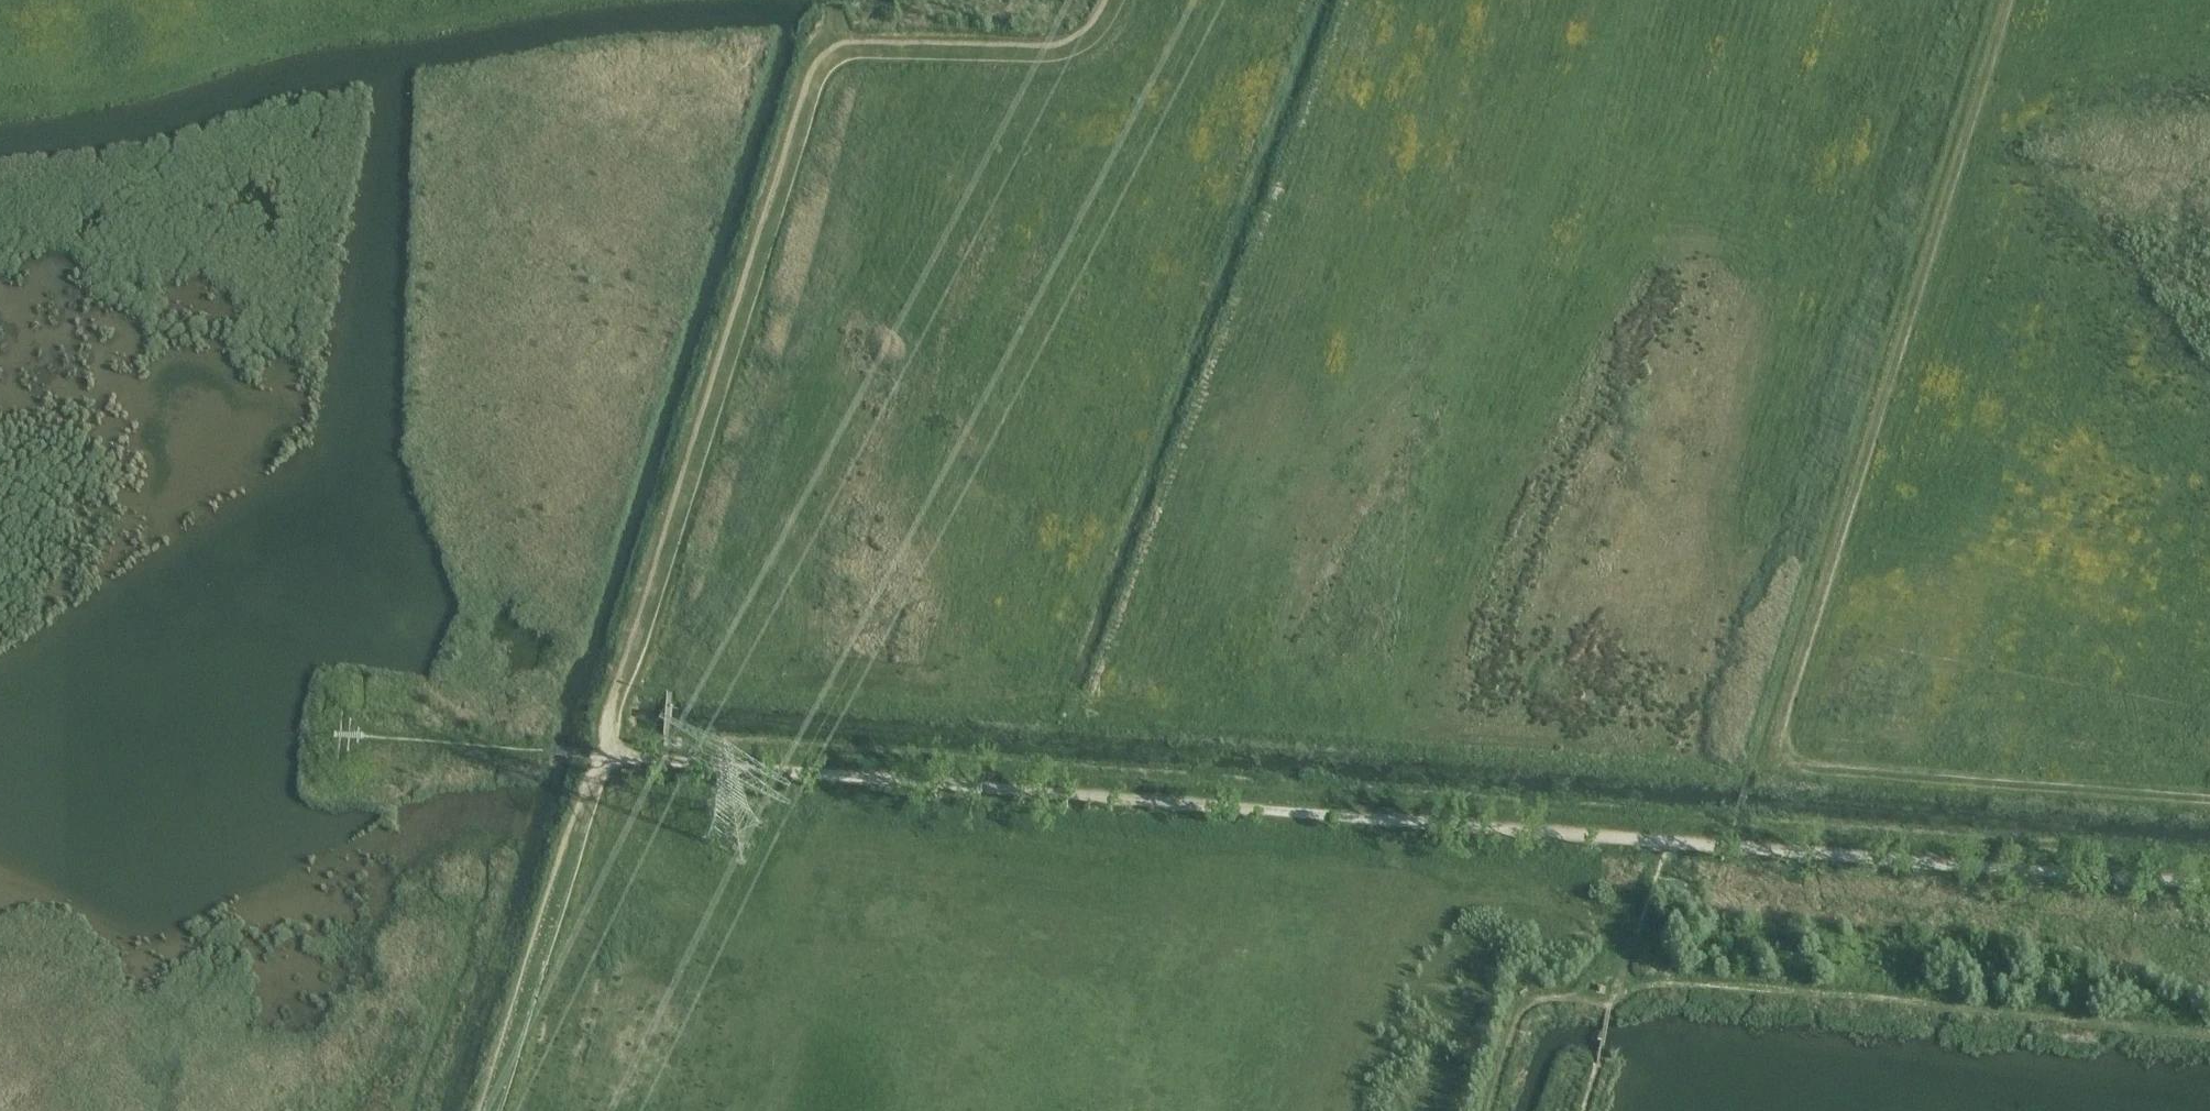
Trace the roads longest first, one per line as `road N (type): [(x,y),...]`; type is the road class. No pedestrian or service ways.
road 1 (track): [(2209,885),(618,756)]
road 2 (track): [(2011,0),(1773,742),(1788,767),(2209,801)]

